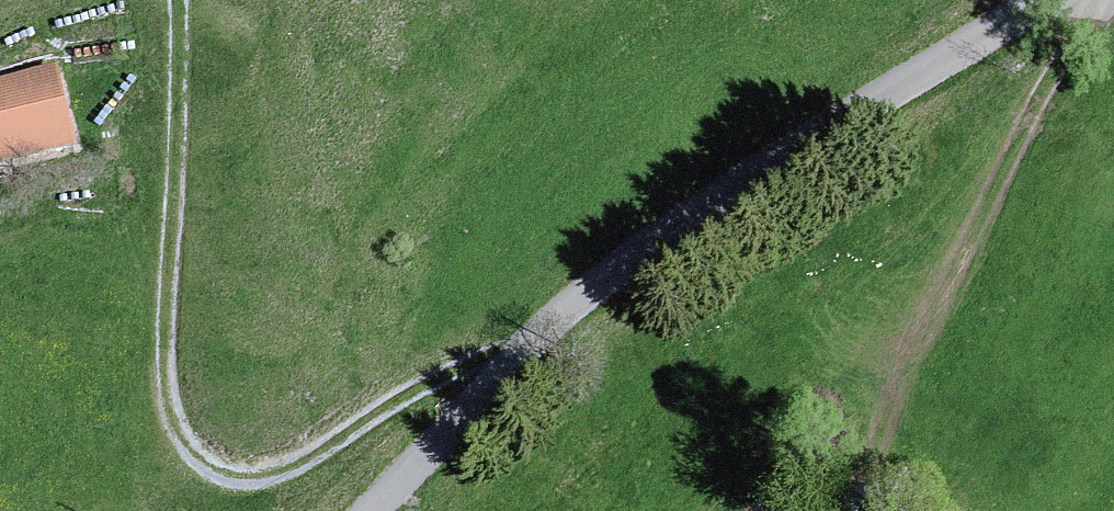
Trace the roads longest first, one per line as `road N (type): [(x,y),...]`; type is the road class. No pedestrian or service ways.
road 1 (residential): [(1048,0),(702,217),(604,291),(488,393),(378,510)]
road 2 (track): [(175,0),(167,404),(189,451),(210,474),(274,479),(320,465),(422,395),(506,355),(522,364)]
road 3 (track): [(1090,0),(860,482)]

